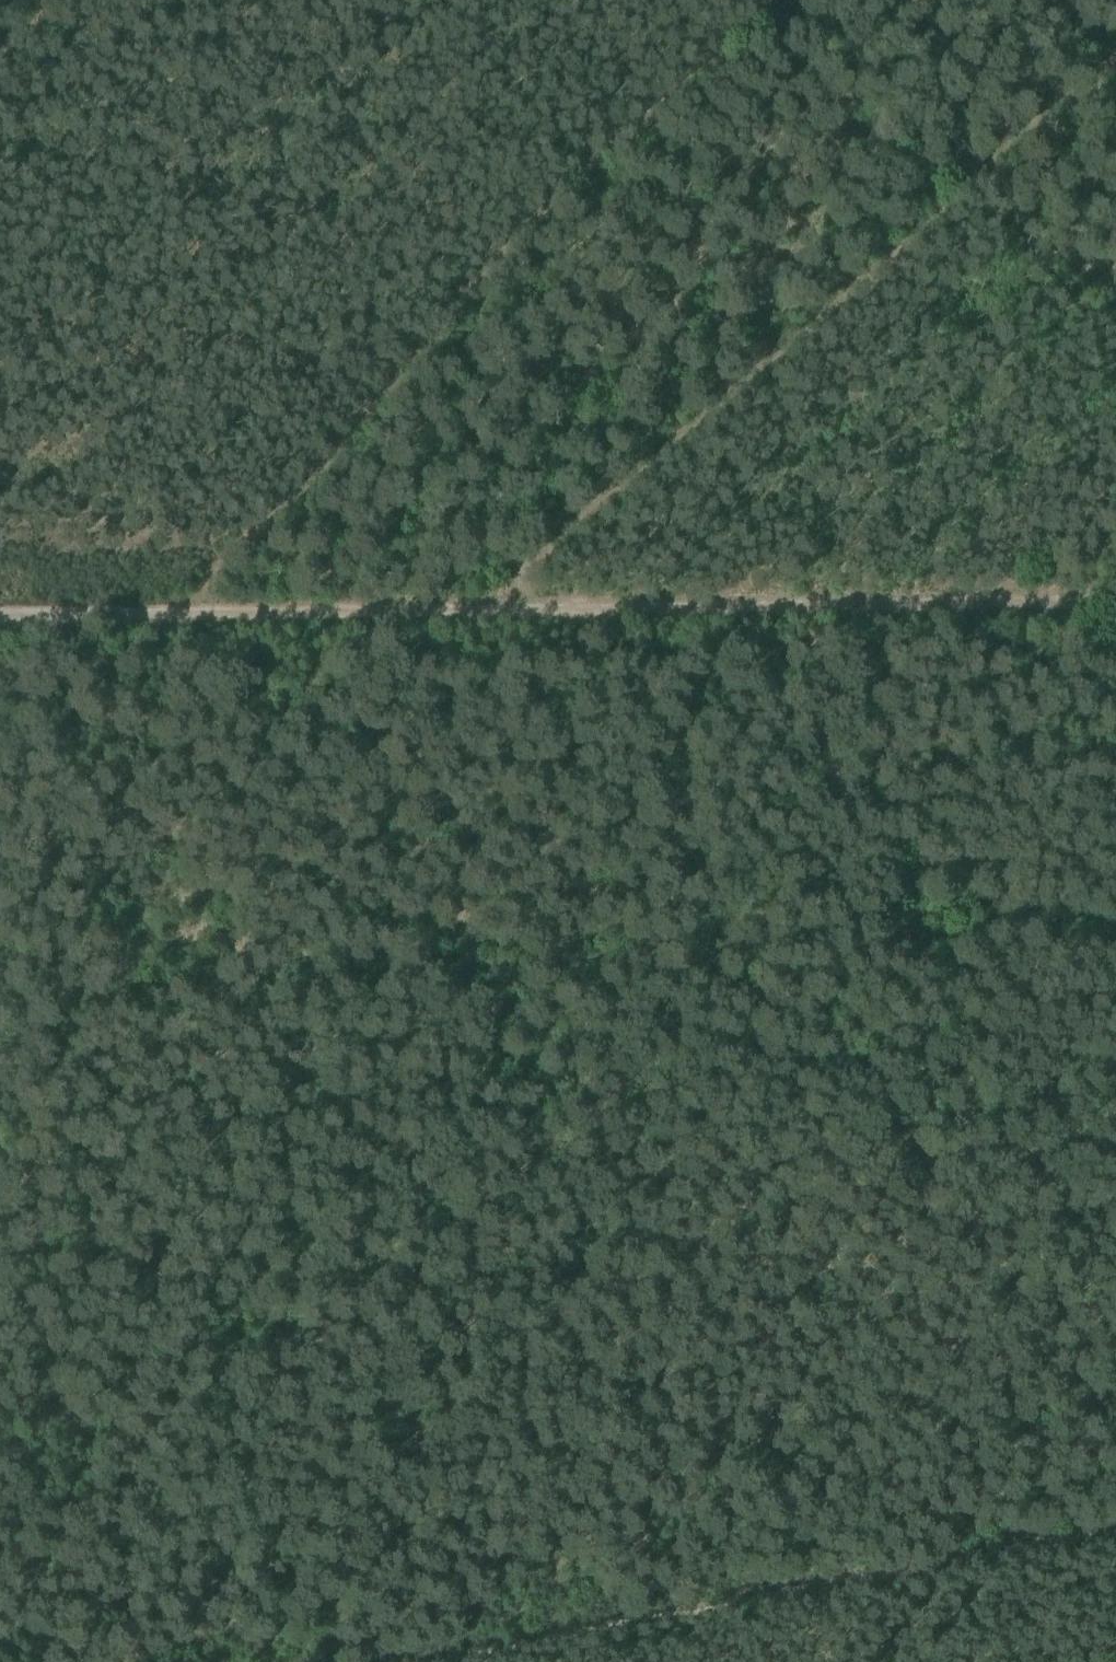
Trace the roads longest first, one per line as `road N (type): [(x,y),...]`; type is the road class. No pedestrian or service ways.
road 1 (track): [(0,616),(1115,602)]
road 2 (track): [(485,1661),(1115,1538)]

